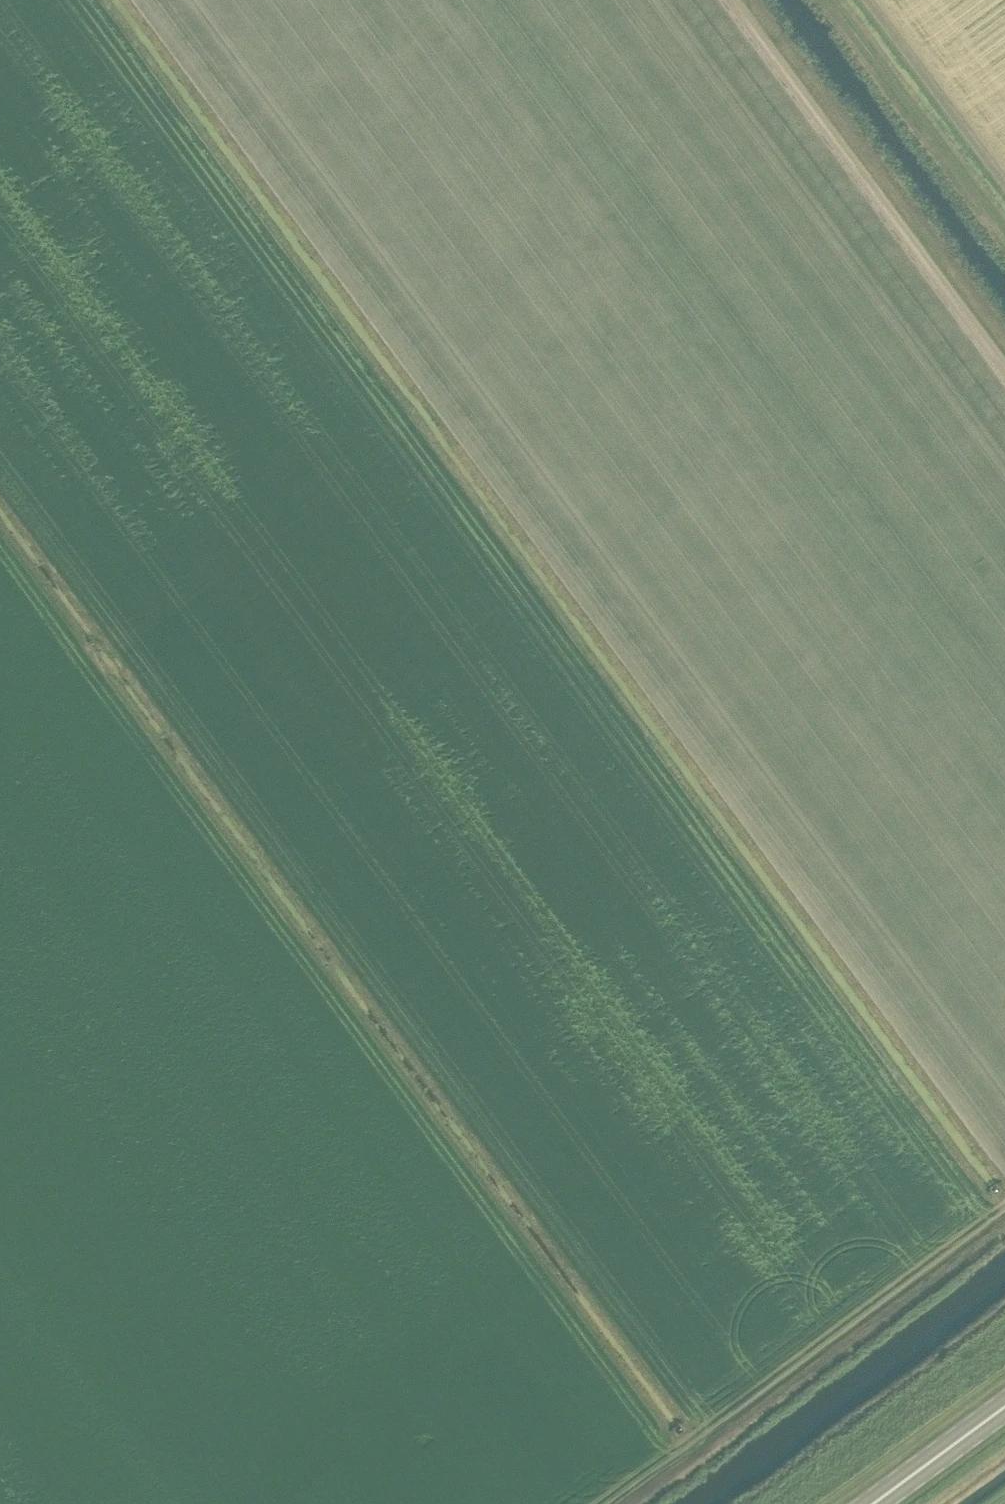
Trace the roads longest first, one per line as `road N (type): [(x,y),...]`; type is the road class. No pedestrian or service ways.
road 1 (primary): [(882,1503),(1004,1412)]

